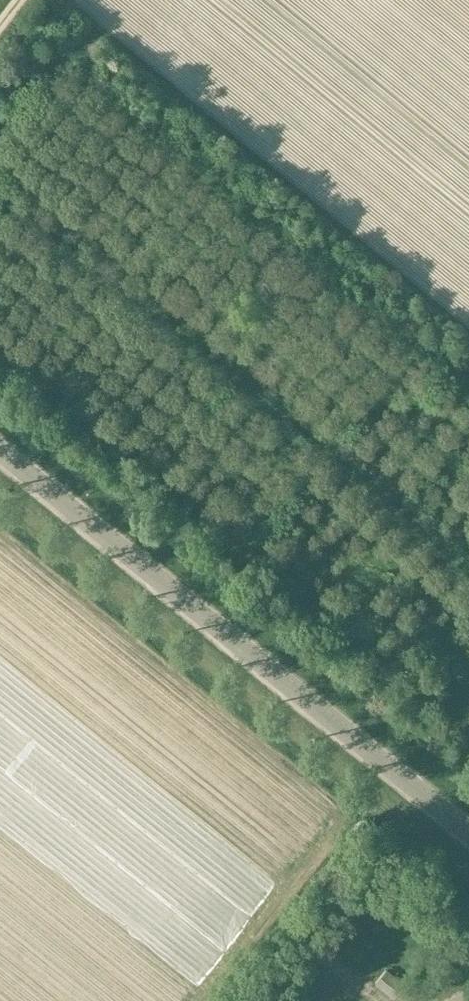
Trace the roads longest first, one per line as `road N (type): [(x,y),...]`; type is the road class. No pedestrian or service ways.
road 1 (secondary): [(468,833),(0,452)]

